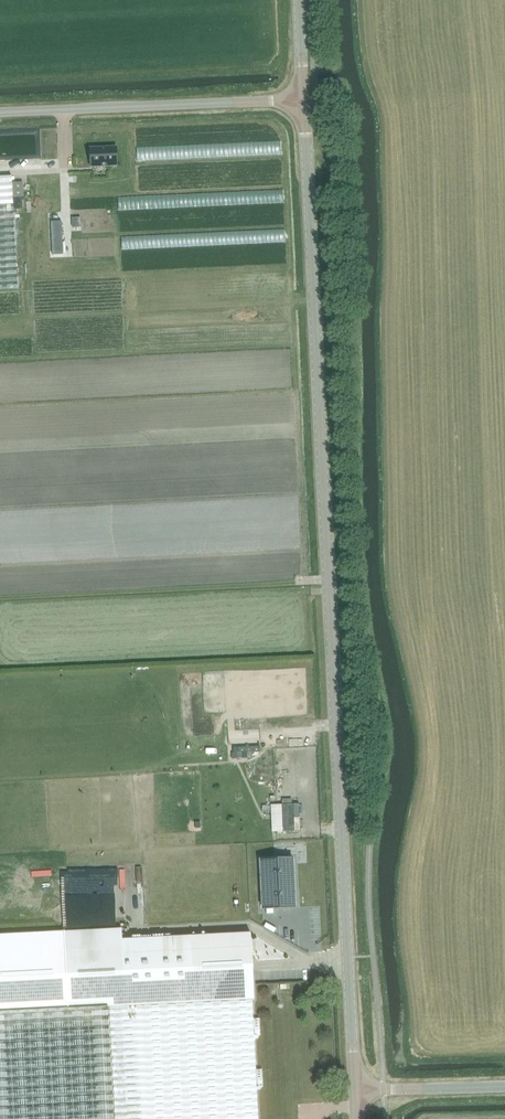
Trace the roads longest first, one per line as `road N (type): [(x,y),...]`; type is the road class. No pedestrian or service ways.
road 1 (unclassified): [(301,102),(355,1092)]
road 2 (unclassified): [(0,115),(301,102)]
road 3 (unclassified): [(355,1092),(504,1088)]

